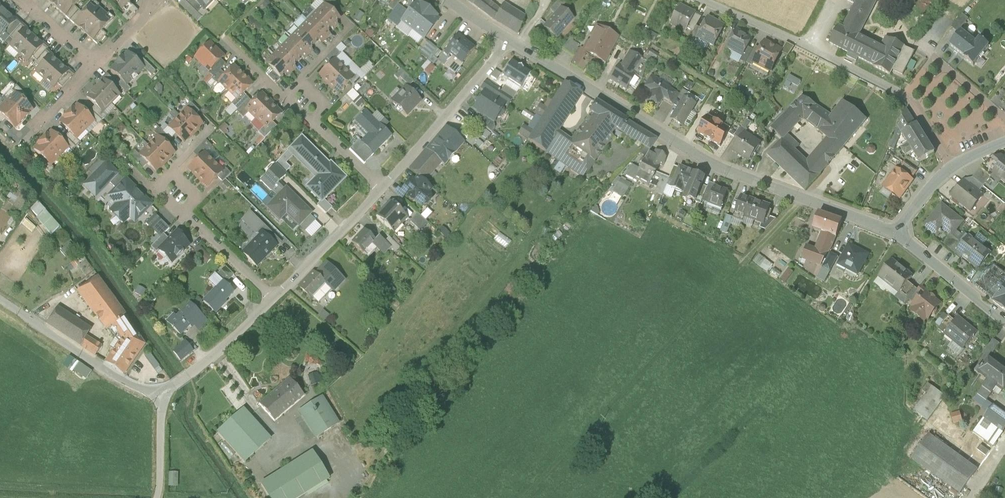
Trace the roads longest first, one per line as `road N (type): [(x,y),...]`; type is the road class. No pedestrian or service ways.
road 1 (residential): [(899,234),(693,153),(509,42)]
road 2 (residential): [(950,169),(909,102),(695,0)]
road 3 (unclassified): [(382,189),(509,42)]
road 4 (residential): [(0,300),(161,399)]
road 5 (unclassified): [(271,301),(382,189)]
road 6 (unclassified): [(161,399),(271,301)]
road 7 (residential): [(271,301),(178,194)]
road 8 (residential): [(1004,321),(899,234)]

